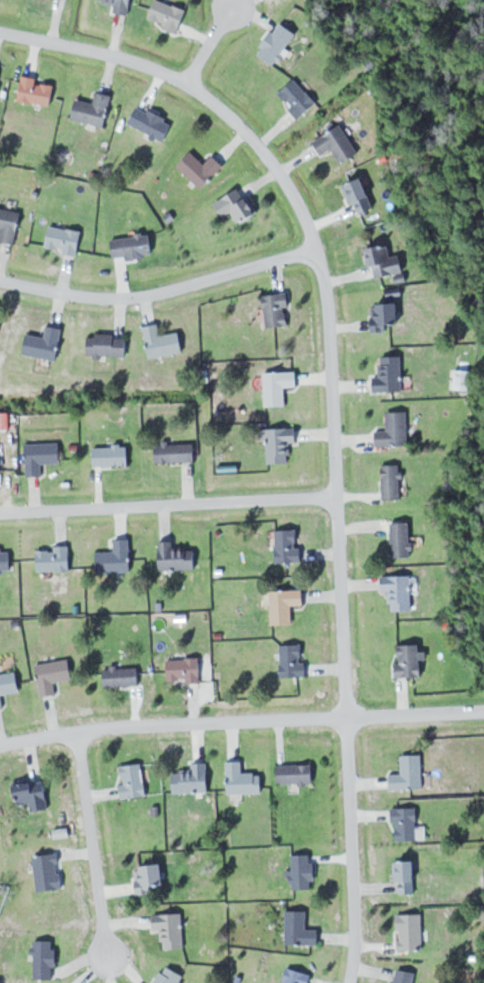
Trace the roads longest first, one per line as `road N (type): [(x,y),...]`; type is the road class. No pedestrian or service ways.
road 1 (residential): [(0,31),(139,60),(186,83),(250,134),(311,227),(325,274),(347,717)]
road 2 (residential): [(483,711),(93,727),(0,742)]
road 3 (residential): [(0,511),(336,494)]
road 4 (residential): [(0,283),(128,300),(317,247)]
road 5 (residential): [(347,717),(355,944),(349,982)]
road 6 (residential): [(74,730),(107,966)]

